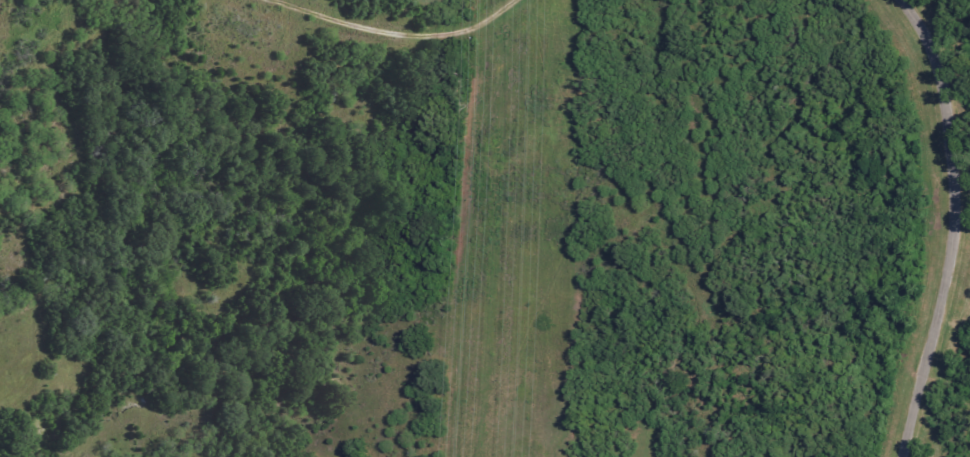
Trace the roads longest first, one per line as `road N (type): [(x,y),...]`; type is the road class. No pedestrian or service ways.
road 1 (residential): [(512,0),(456,33),(424,36),(372,29),(285,0)]

